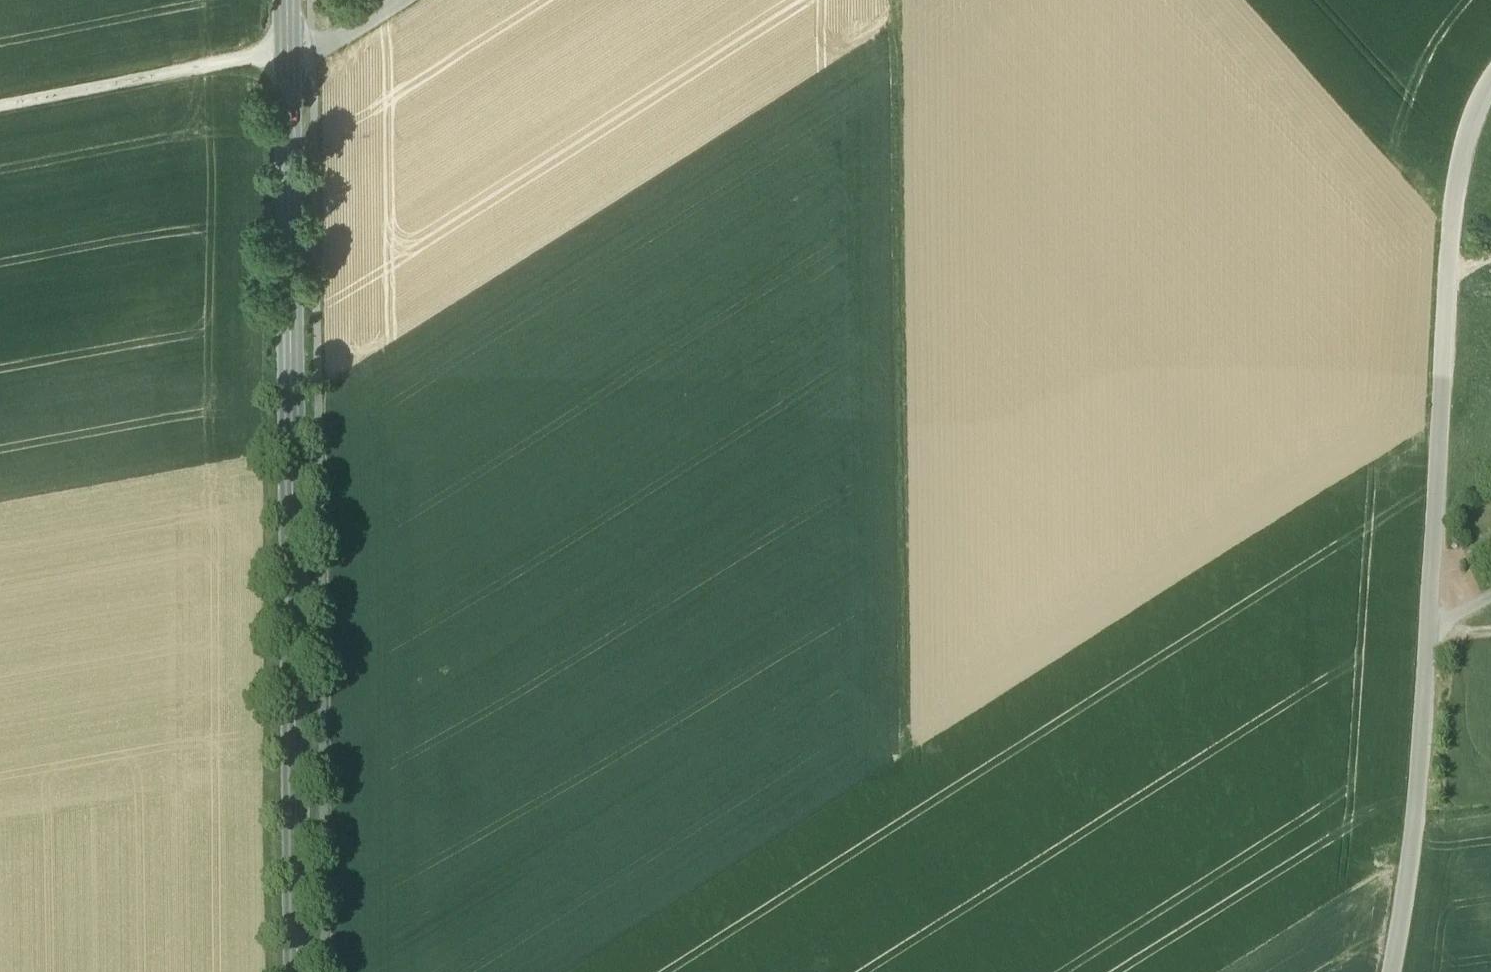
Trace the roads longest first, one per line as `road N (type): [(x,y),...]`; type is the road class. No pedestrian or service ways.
road 1 (tertiary): [(298,971),(289,60)]
road 2 (unclassified): [(1490,89),(1474,127),(1454,215),(1419,814),(1397,971)]
road 3 (track): [(896,0),(902,749)]
road 4 (track): [(288,50),(0,104)]
road 5 (residential): [(403,0),(289,60)]

